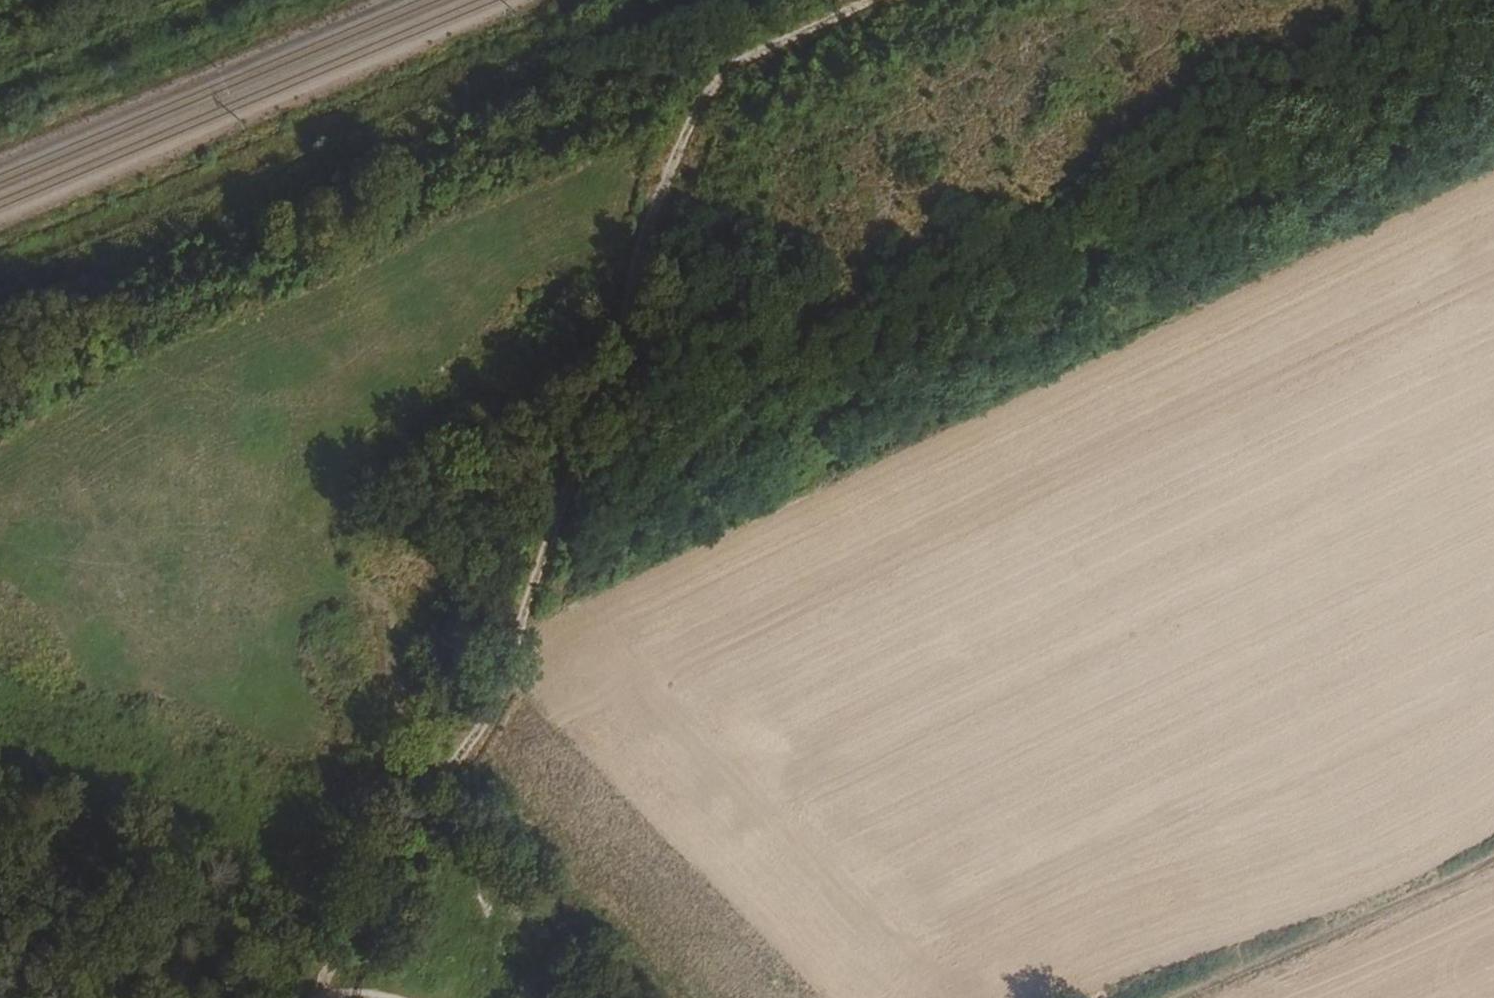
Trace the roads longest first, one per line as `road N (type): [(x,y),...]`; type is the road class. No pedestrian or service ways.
road 1 (track): [(860,0),(742,54),(719,75),(672,159),(476,735),(399,843),(327,996),(380,997)]
road 2 (track): [(1493,857),(1376,921),(1184,997)]

